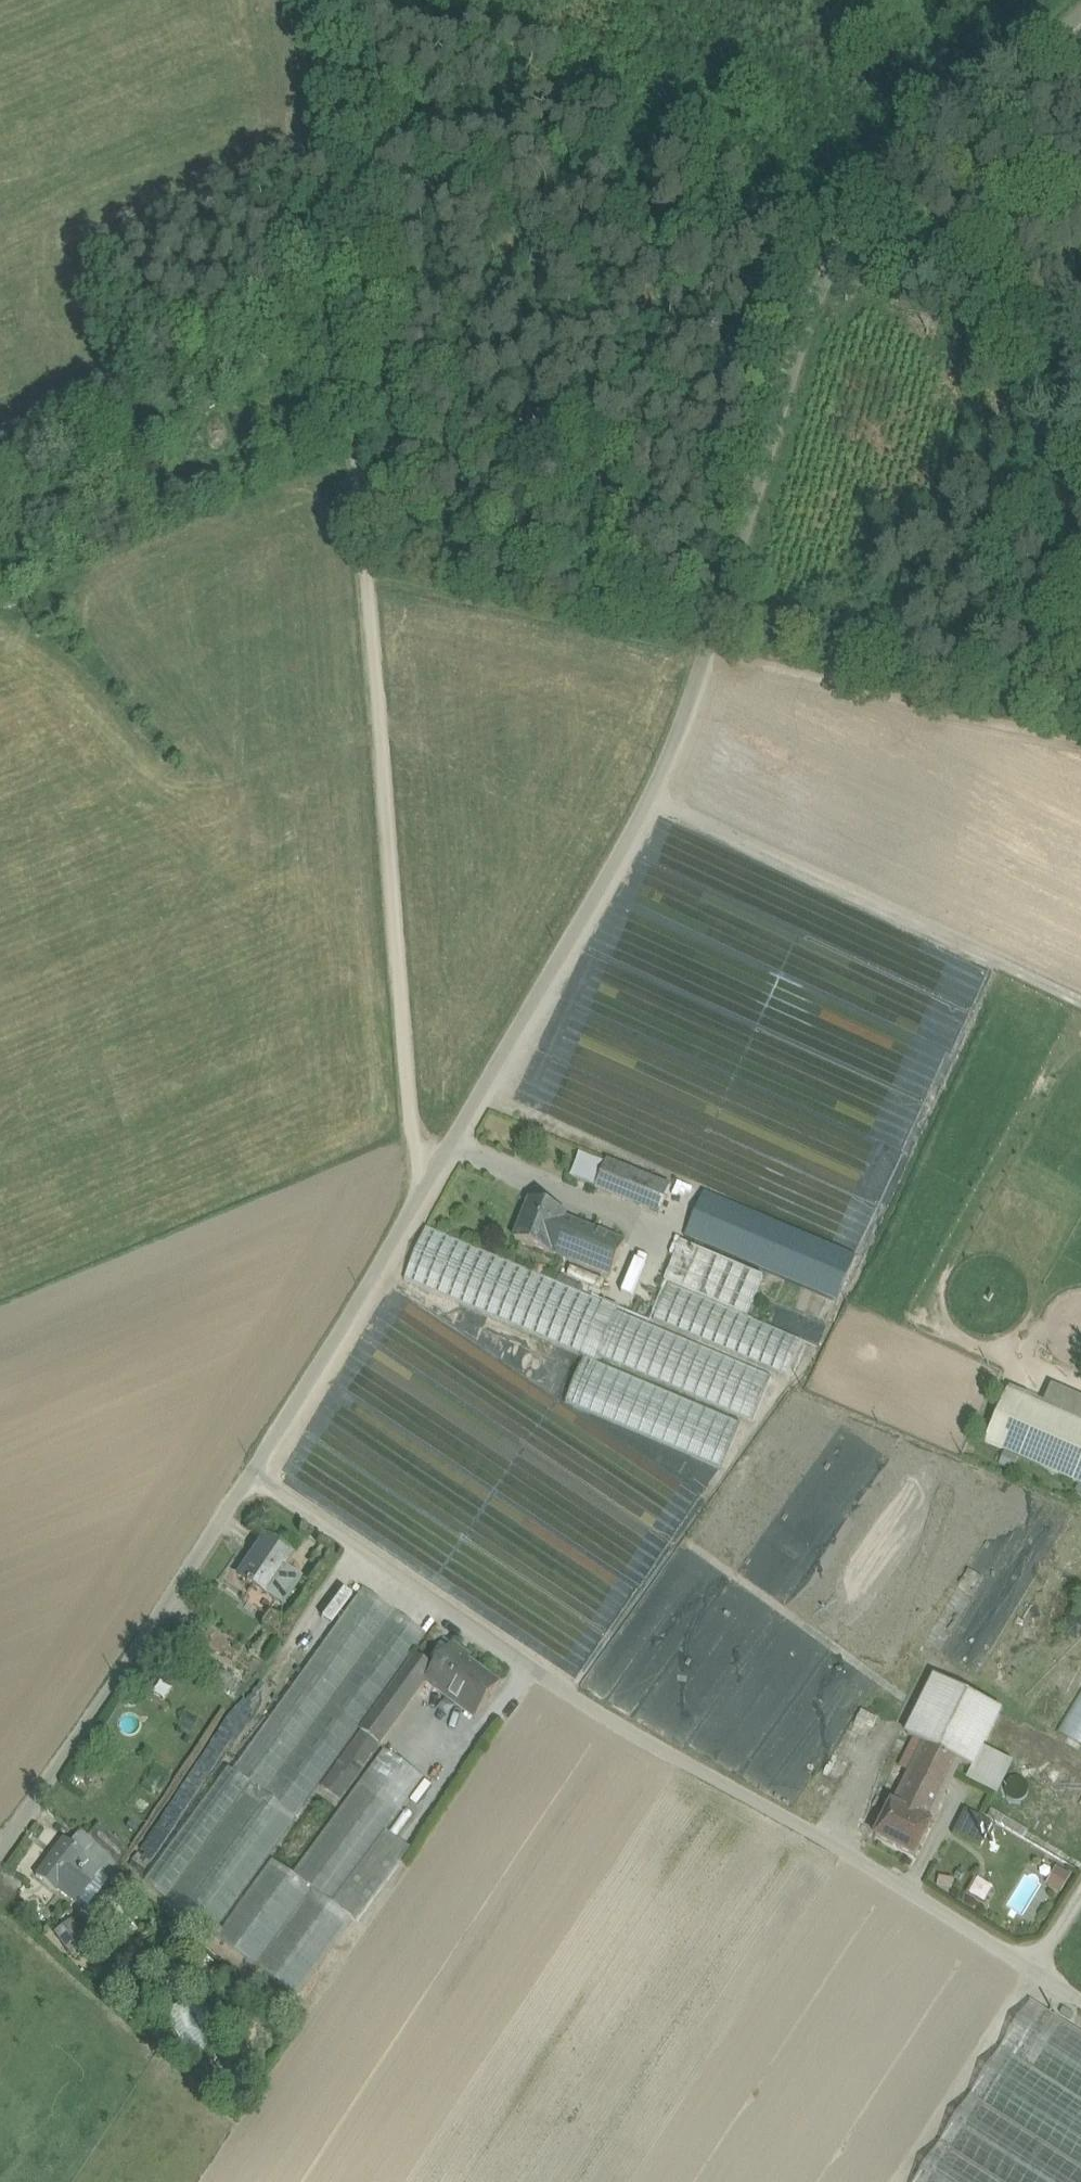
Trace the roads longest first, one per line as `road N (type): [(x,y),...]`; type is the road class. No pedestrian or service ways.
road 1 (unclassified): [(254,1471),(650,799),(823,299),(1080,53)]
road 2 (track): [(417,1199),(334,0)]
road 3 (unclassified): [(254,1471),(569,1696),(830,1841),(1080,1998)]
road 4 (track): [(365,0),(440,28),(732,199),(823,299)]
road 5 (unclassified): [(0,1855),(254,1471)]
road 6 (track): [(380,584),(706,651)]
road 7 (track): [(1011,120),(918,0)]

